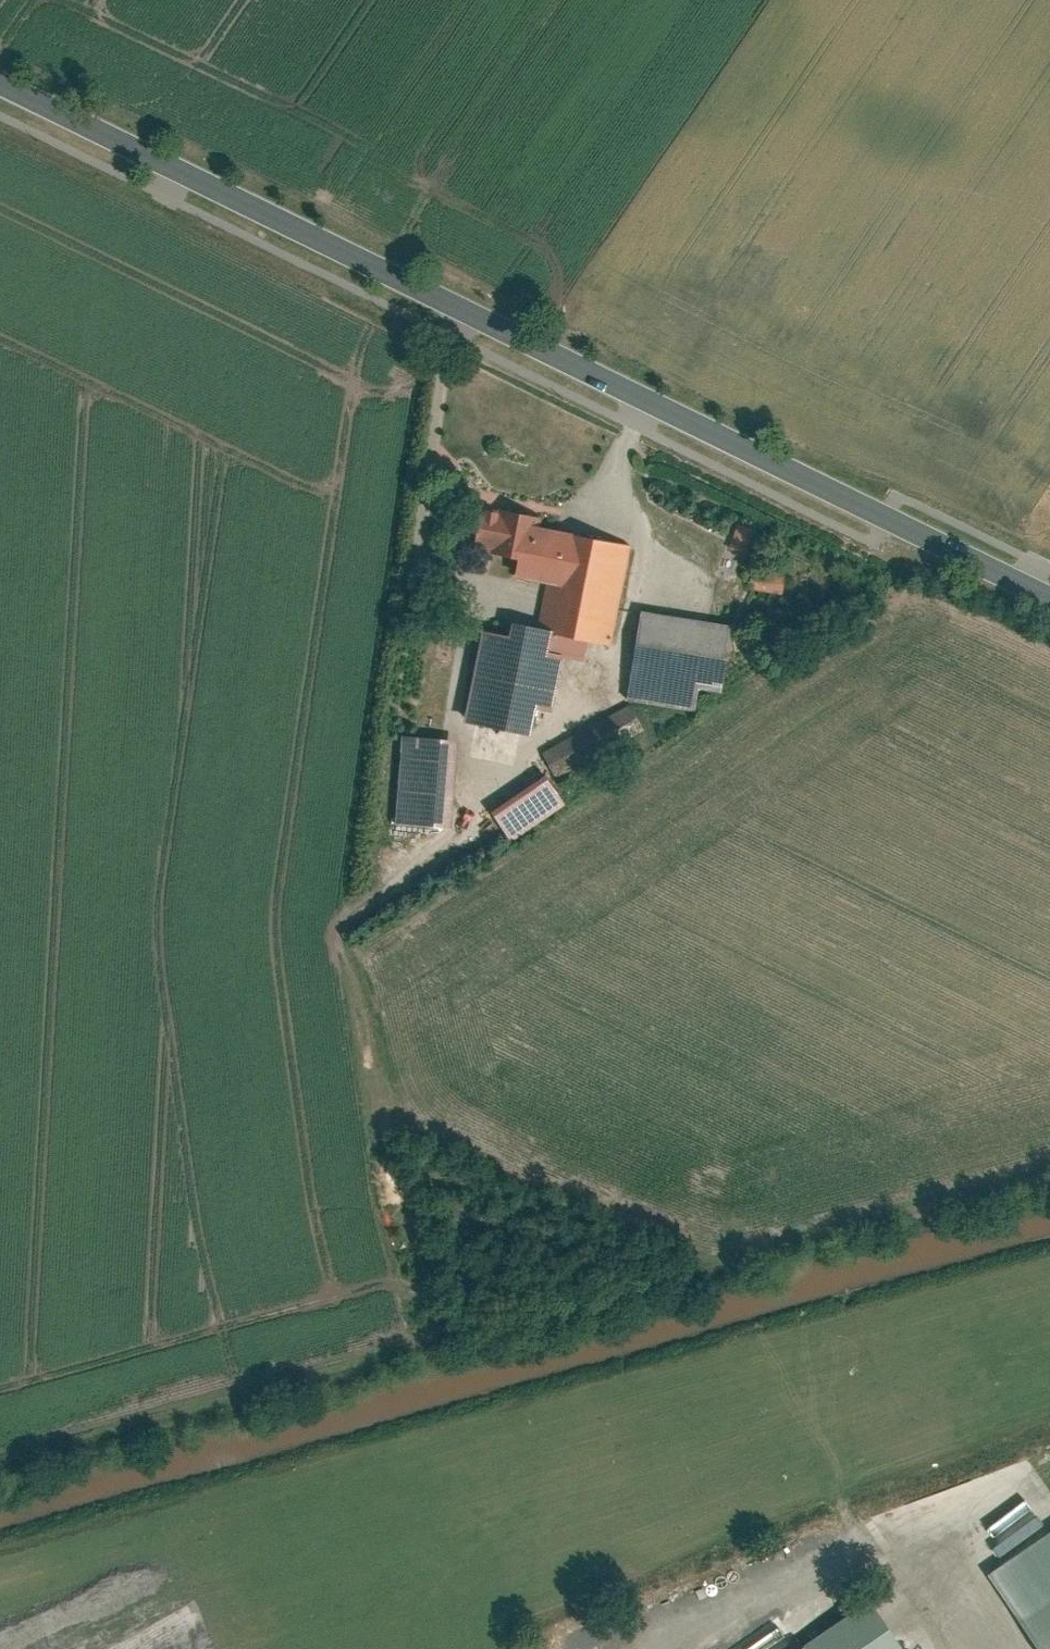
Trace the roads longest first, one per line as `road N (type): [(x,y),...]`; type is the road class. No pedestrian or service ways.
road 1 (tertiary): [(0,86),(1049,599)]

